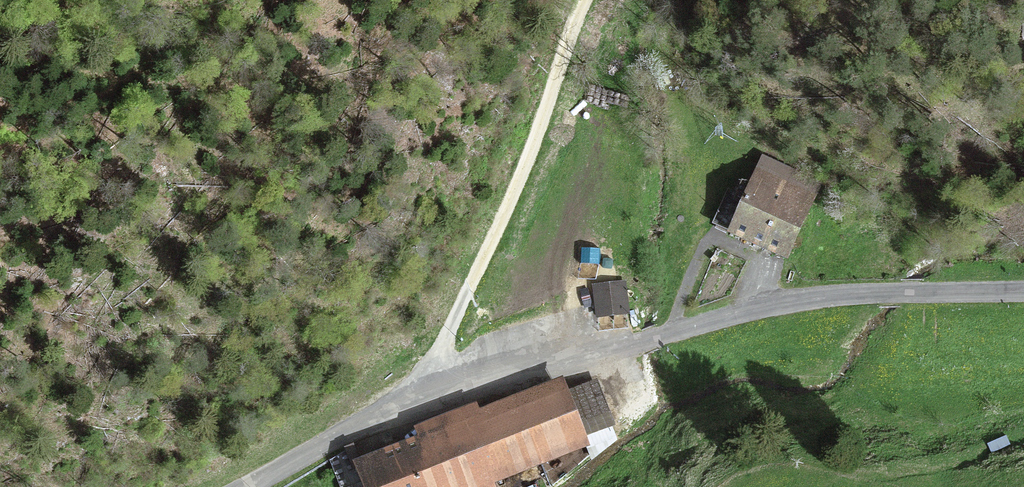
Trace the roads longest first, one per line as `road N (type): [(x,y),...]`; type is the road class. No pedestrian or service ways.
road 1 (tertiary): [(1023,290),(811,300),(469,379),(402,401),(246,486)]
road 2 (track): [(423,392),(514,193),(585,0)]

